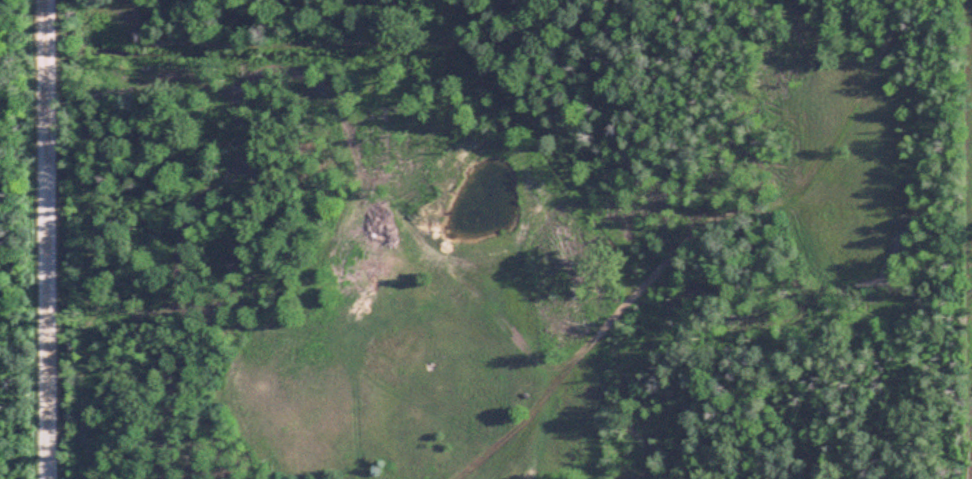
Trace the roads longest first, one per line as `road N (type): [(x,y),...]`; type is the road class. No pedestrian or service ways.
road 1 (residential): [(51,478),(49,0)]

